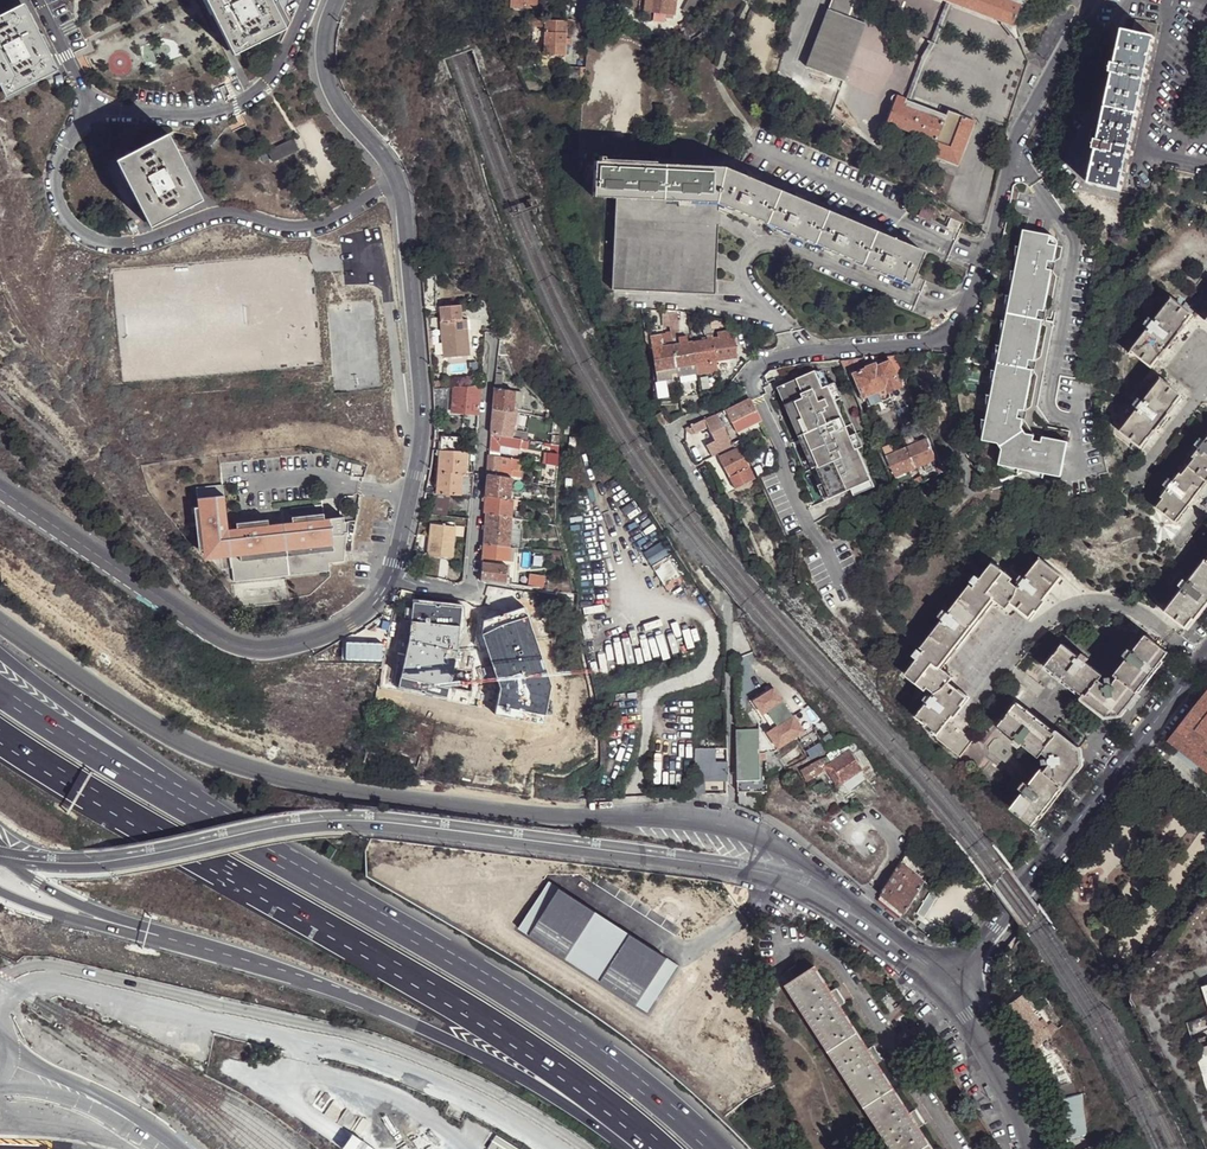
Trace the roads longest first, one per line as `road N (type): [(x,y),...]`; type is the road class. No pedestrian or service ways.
road 1 (primary): [(734,829),(690,819),(527,814),(336,790),(258,771),(161,731),(0,621)]
road 2 (motorway): [(0,733),(523,1045),(660,1148)]
road 3 (primary): [(3,856),(85,862),(325,819),(773,876)]
road 4 (motorway): [(714,1148),(531,1006),(216,824)]
road 5 (unclassified): [(1089,0),(1018,137),(985,259),(954,332),(926,344),(803,353),(766,362),(750,379)]
road 6 (motorway): [(111,922),(374,1004),(514,1072),(628,1148)]
road 7 (residential): [(93,112),(65,149),(56,185),(68,220),(100,241),(149,240),(224,212),(287,227),(323,223),(397,181)]
road 8 (unclassified): [(0,489),(245,648),(280,649),(339,630),(369,610),(391,577)]
road 9 (unclassified): [(682,422),(673,441),(734,553),(725,598),(734,829)]
road 10 (residential): [(1206,650),(947,984)]
road 11 (unclassified): [(391,577),(424,414),(397,181)]
road 12 (unclassified): [(558,1148),(498,1109),(399,1067),(215,1019)]
road 13 (residential): [(391,577),(458,591),(472,583),(492,338)]
road 14 (motorway): [(216,824),(146,760),(0,653)]
road 15 (residential): [(310,0),(277,68),(235,105),(178,116),(93,112)]
road 16 (motorway): [(216,824),(0,693)]
road 17 (unclassified): [(397,181),(327,81),(324,38),(337,0)]
road 18 (primary): [(947,984),(1013,1083),(1031,1148)]
road 19 (primary): [(842,902),(947,984)]
road 20 (primary): [(842,902),(779,849),(734,829)]
road 21 (primary): [(3,856),(111,922)]
road 22 (residential): [(38,0),(93,112)]

